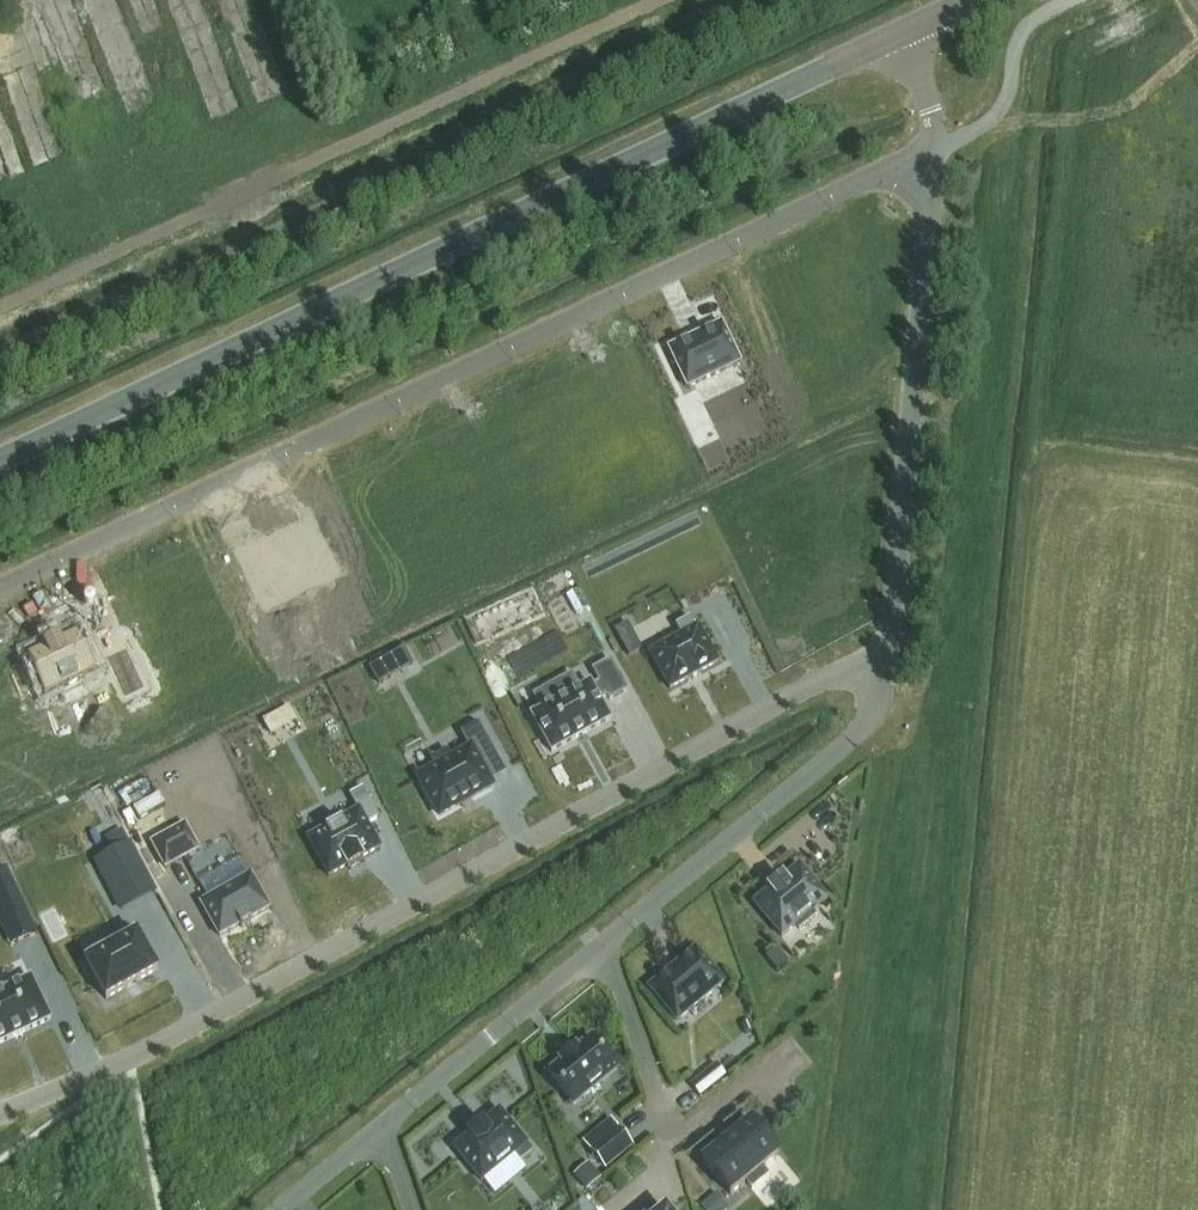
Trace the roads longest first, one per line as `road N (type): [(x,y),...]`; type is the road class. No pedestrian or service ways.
road 1 (residential): [(935,152),(0,592)]
road 2 (tertiary): [(927,20),(0,460)]
road 3 (residential): [(0,1114),(130,1060),(889,643)]
road 4 (residential): [(889,643),(879,694),(860,733),(282,1209)]
road 5 (residential): [(935,152),(889,643)]
road 6 (residential): [(927,20),(935,152)]

